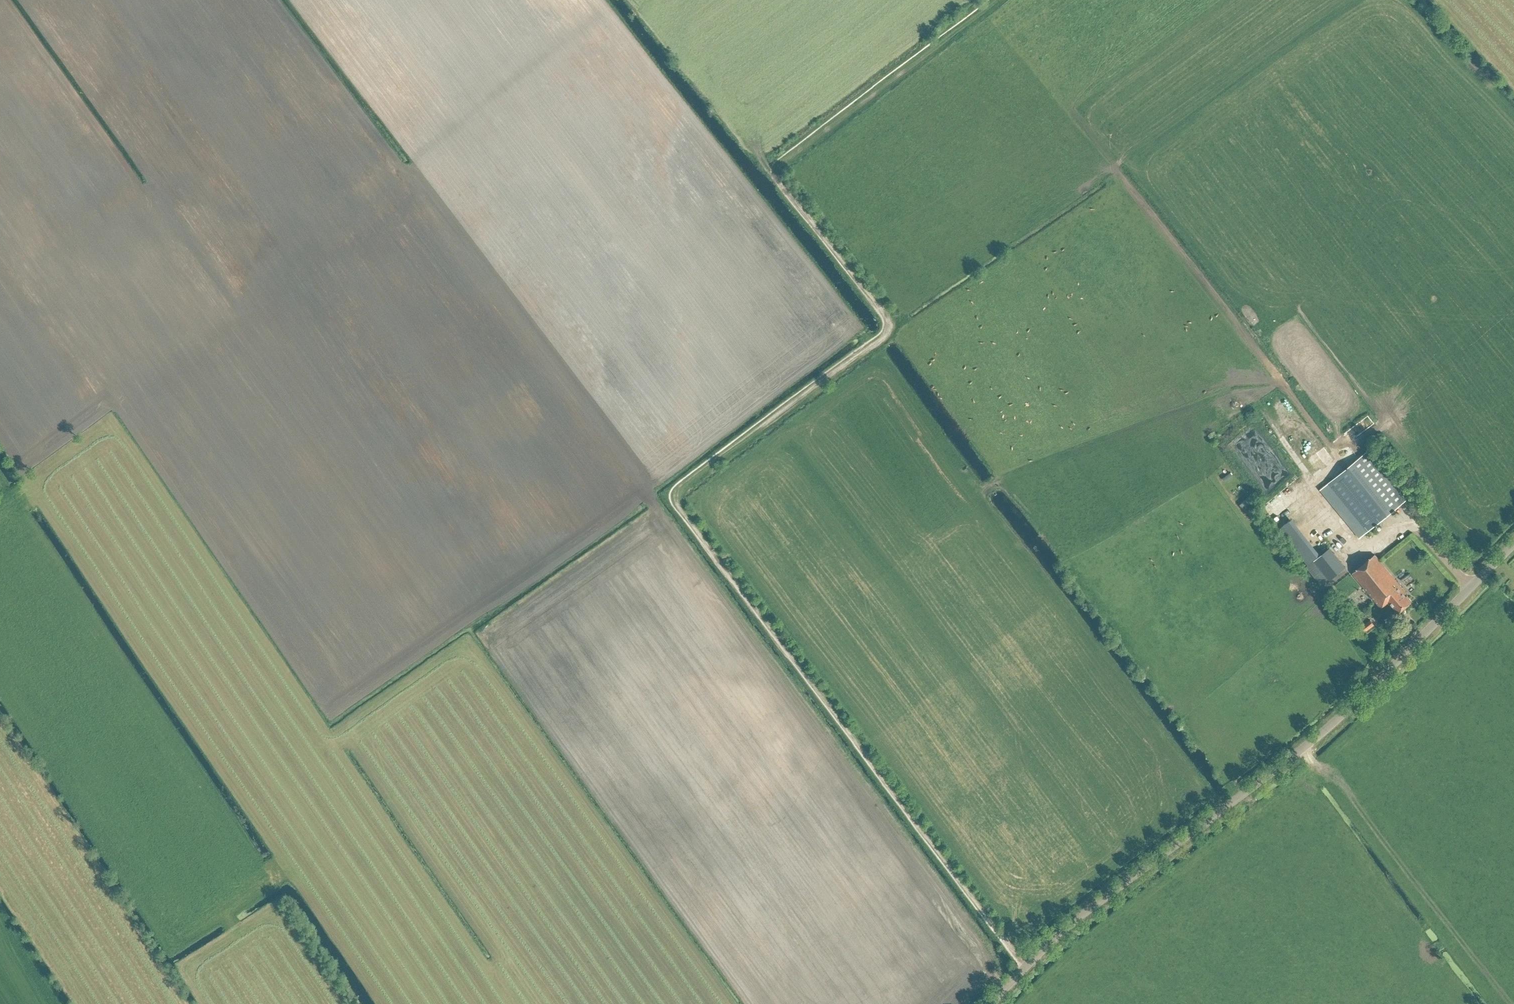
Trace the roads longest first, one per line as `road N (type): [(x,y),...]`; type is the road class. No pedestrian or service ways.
road 1 (track): [(996,0),(779,162),(779,181),(885,311),(888,327),(677,494),(1027,965)]
road 2 (unclassified): [(990,1003),(1081,915),(1311,741),(1513,541)]

